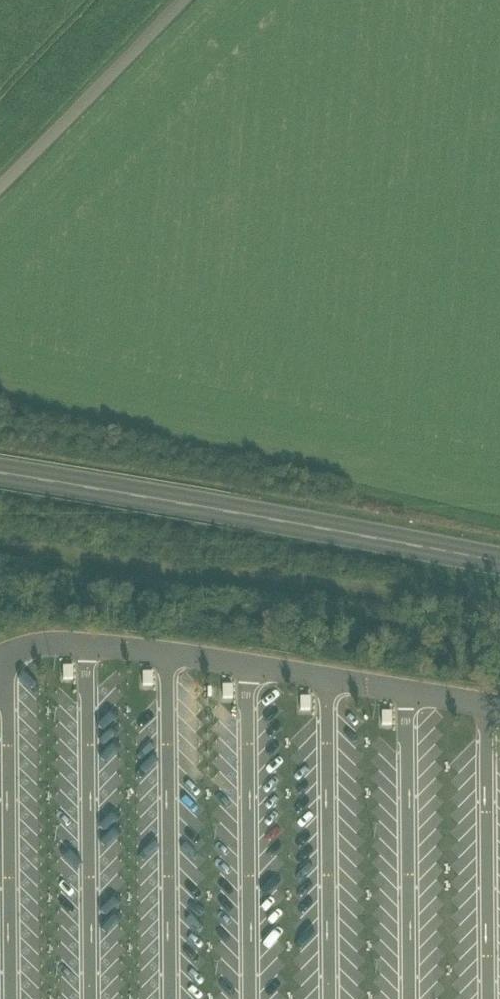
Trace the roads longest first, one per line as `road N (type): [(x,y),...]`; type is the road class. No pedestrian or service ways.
road 1 (primary): [(499,565),(0,480)]
road 2 (unclassified): [(0,187),(183,0)]

